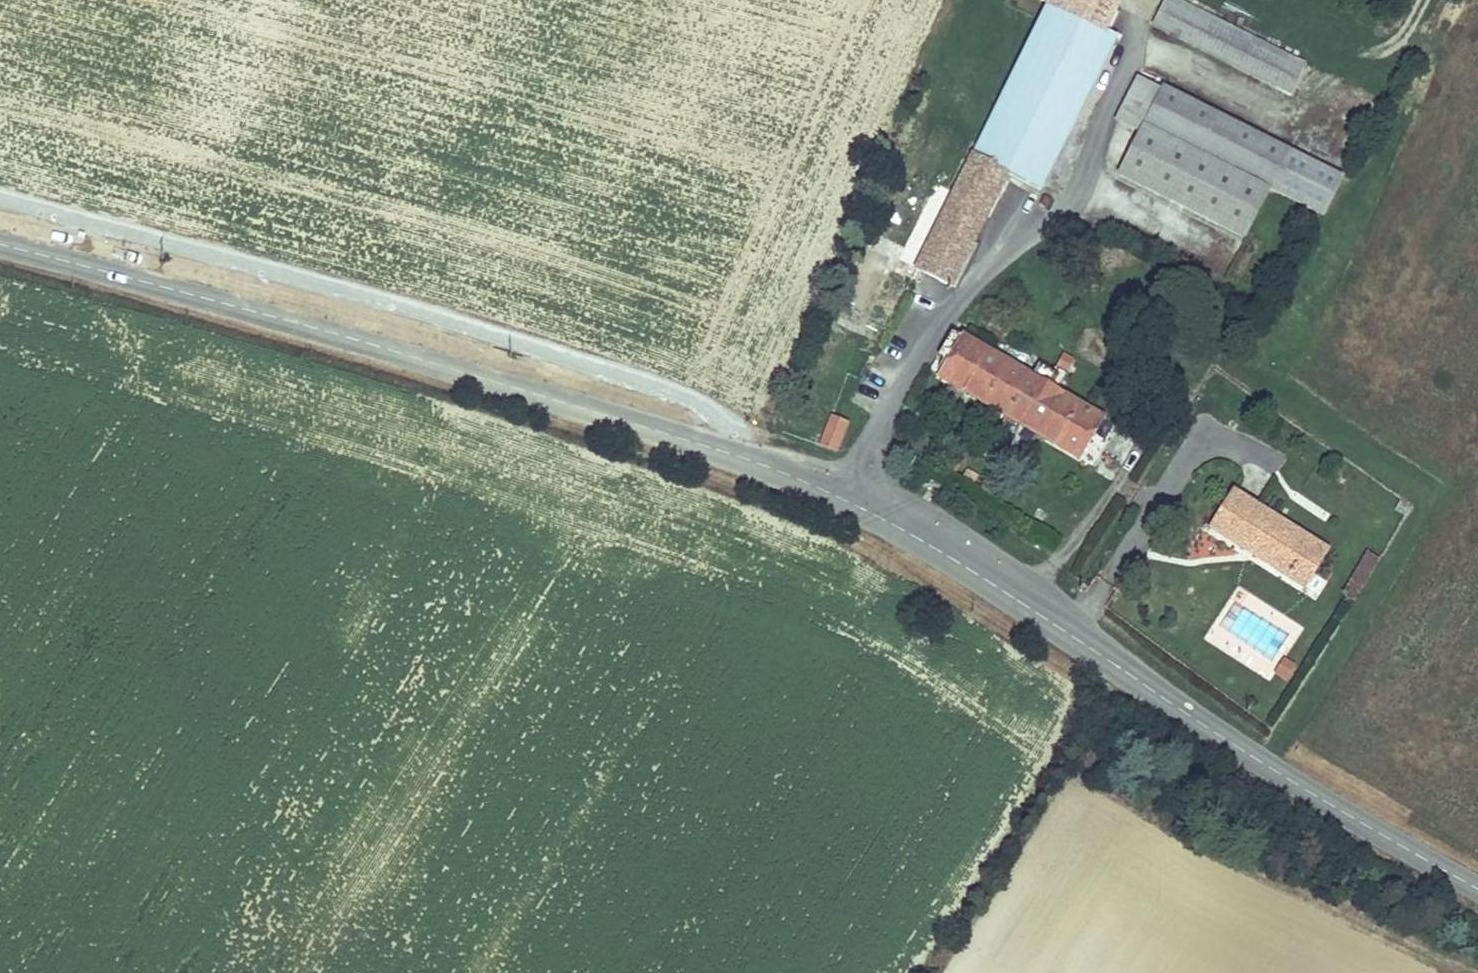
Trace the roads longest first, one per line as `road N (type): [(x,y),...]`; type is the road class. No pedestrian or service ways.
road 1 (tertiary): [(0,242),(600,408),(861,498),(961,552),(1221,735),(1477,886)]

